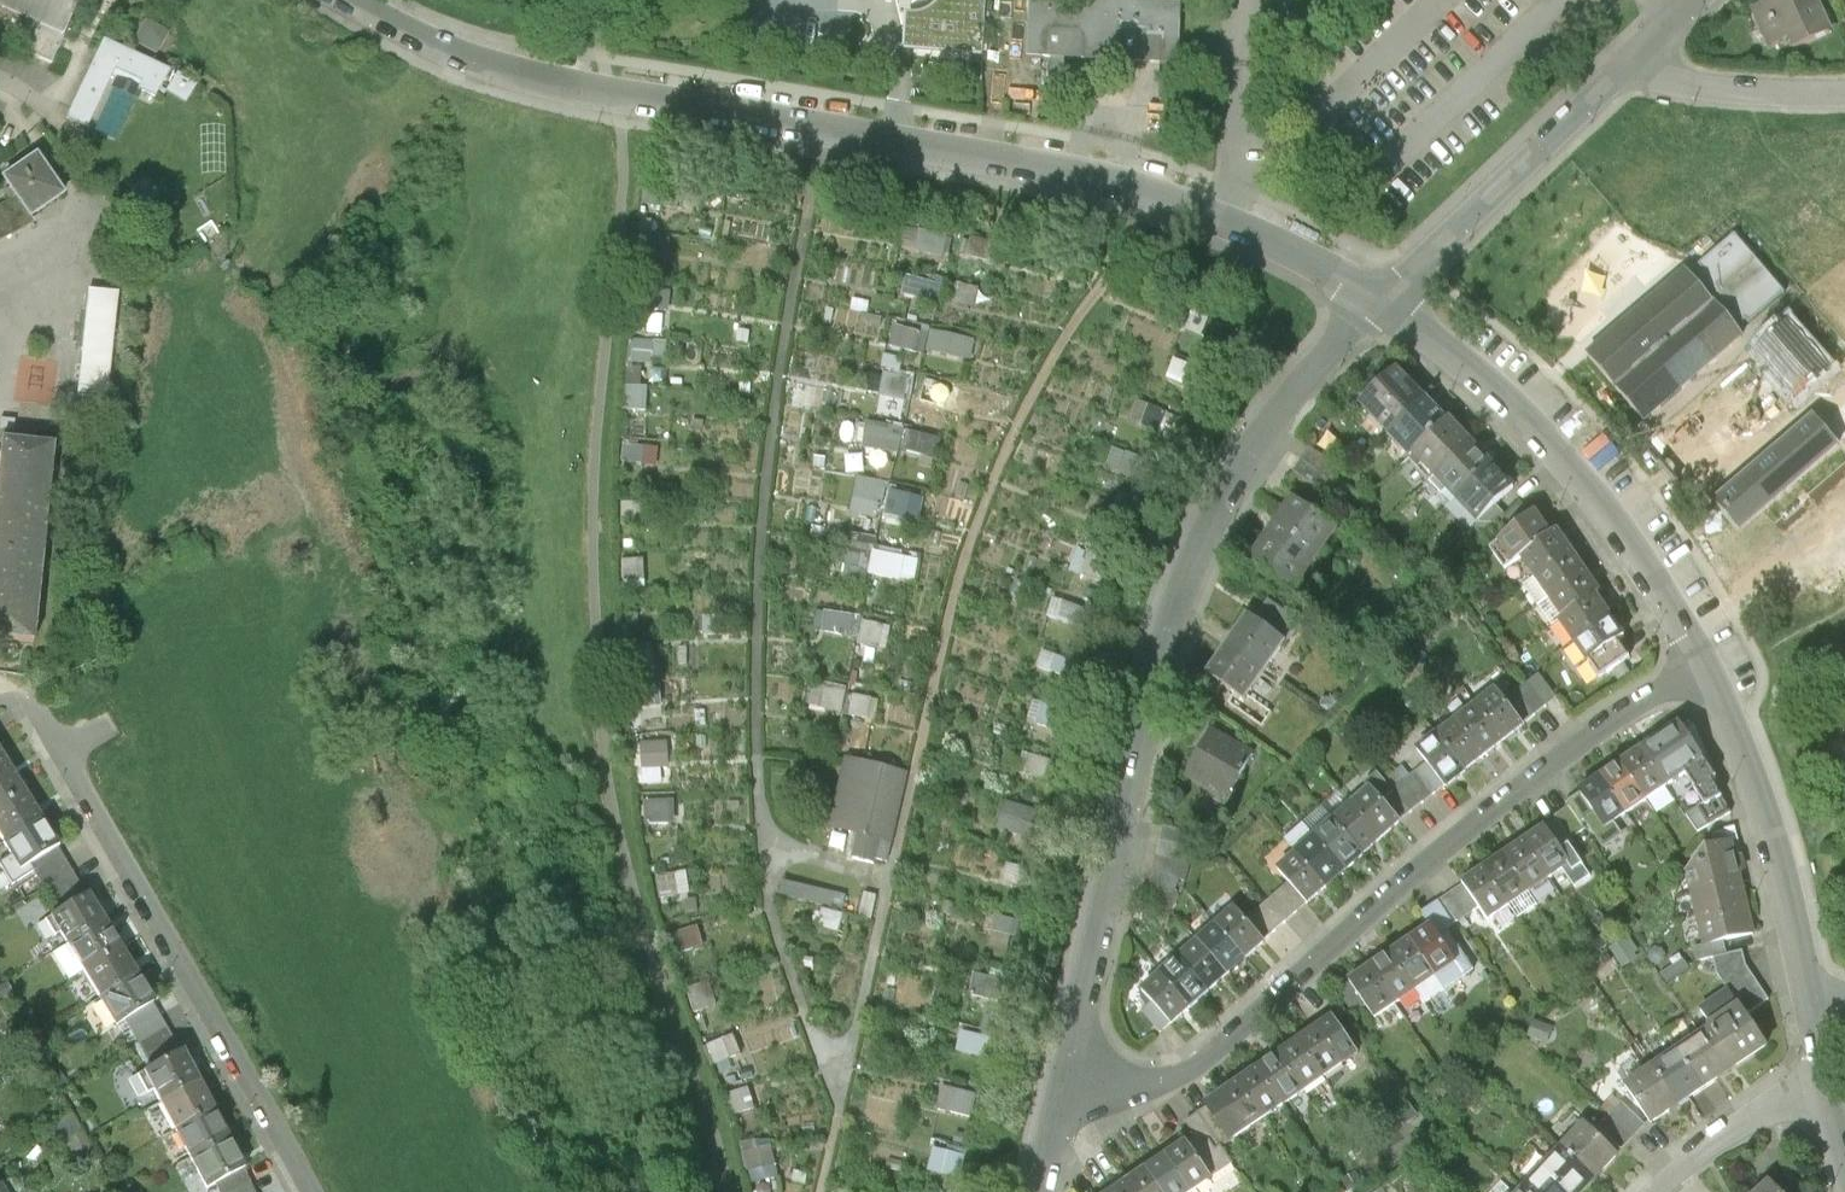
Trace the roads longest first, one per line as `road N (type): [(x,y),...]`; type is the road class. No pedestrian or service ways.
road 1 (residential): [(355,0),(426,39),(526,75),(1162,191),(1383,300)]
road 2 (residential): [(1383,300),(1275,421),(1185,585),(1154,680),(1071,1083)]
road 3 (residential): [(1703,663),(1499,804),(1200,1062),(1136,1084),(1071,1083)]
road 4 (residential): [(43,706),(317,1191)]
road 5 (residential): [(1383,300),(1506,400),(1597,495),(1650,566),(1703,663)]
road 6 (residential): [(1703,663),(1765,800),(1818,1003)]
road 7 (residential): [(1630,61),(1383,300)]
road 8 (residential): [(1630,61),(1708,86),(1844,92)]
road 9 (residential): [(1833,1087),(1761,1110),(1661,1191)]

